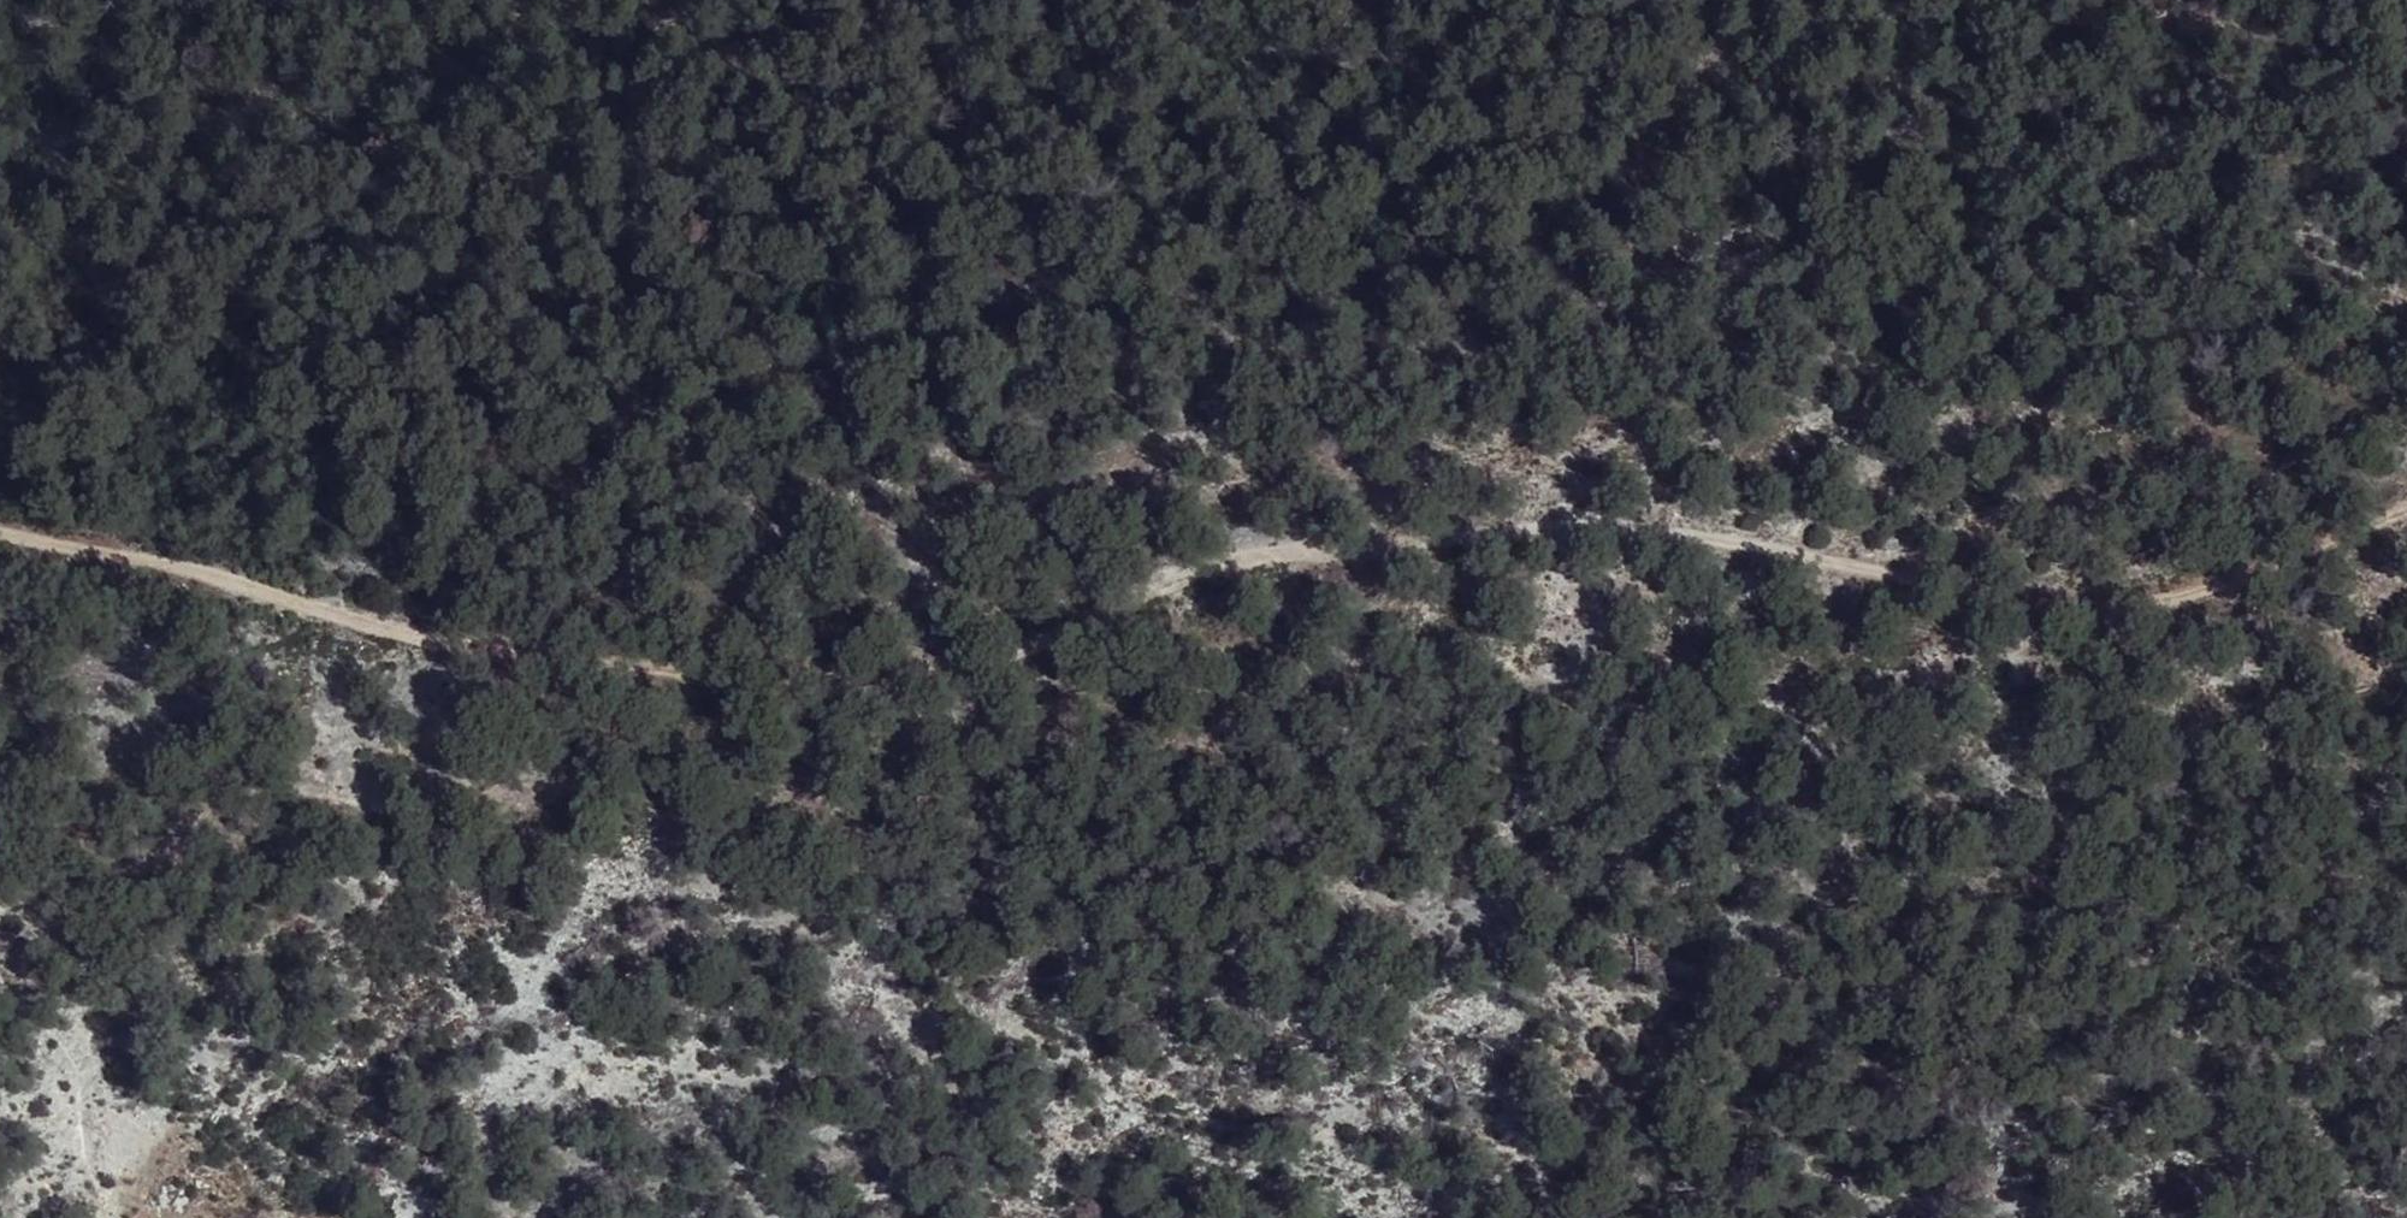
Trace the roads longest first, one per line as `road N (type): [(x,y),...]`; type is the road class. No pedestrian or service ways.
road 1 (track): [(0,515),(259,595),(586,663),(806,689),(896,679),(1041,640),(1128,604),(1467,535),(1633,520),(2104,604),(2257,576),(2406,518)]

